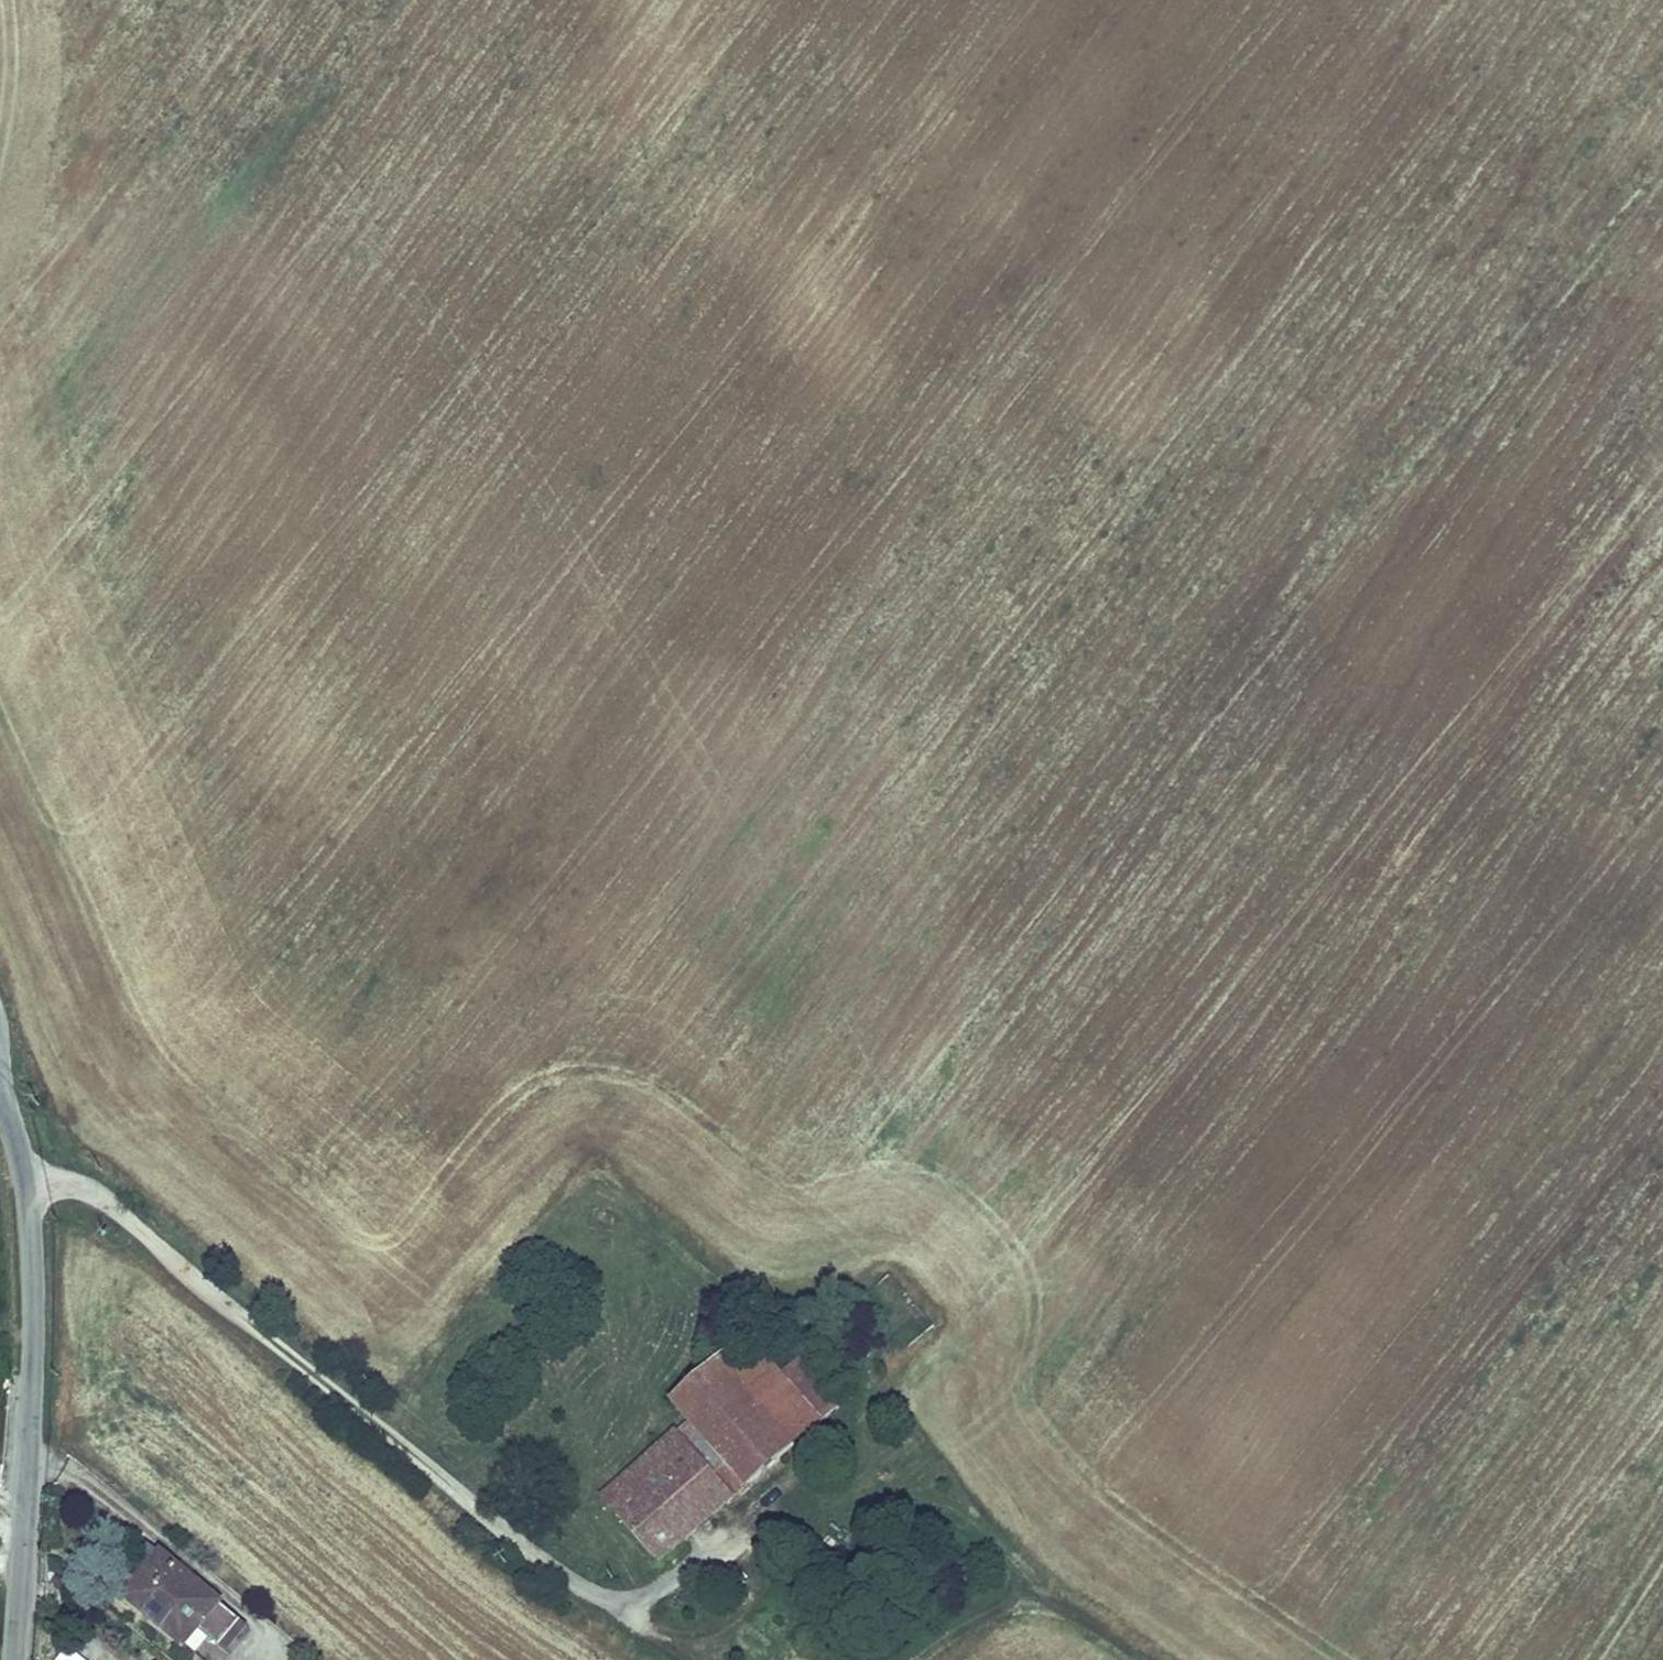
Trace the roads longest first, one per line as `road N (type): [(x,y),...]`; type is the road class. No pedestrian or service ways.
road 1 (unclassified): [(9,1659),(32,1265),(19,1144),(0,1104)]

